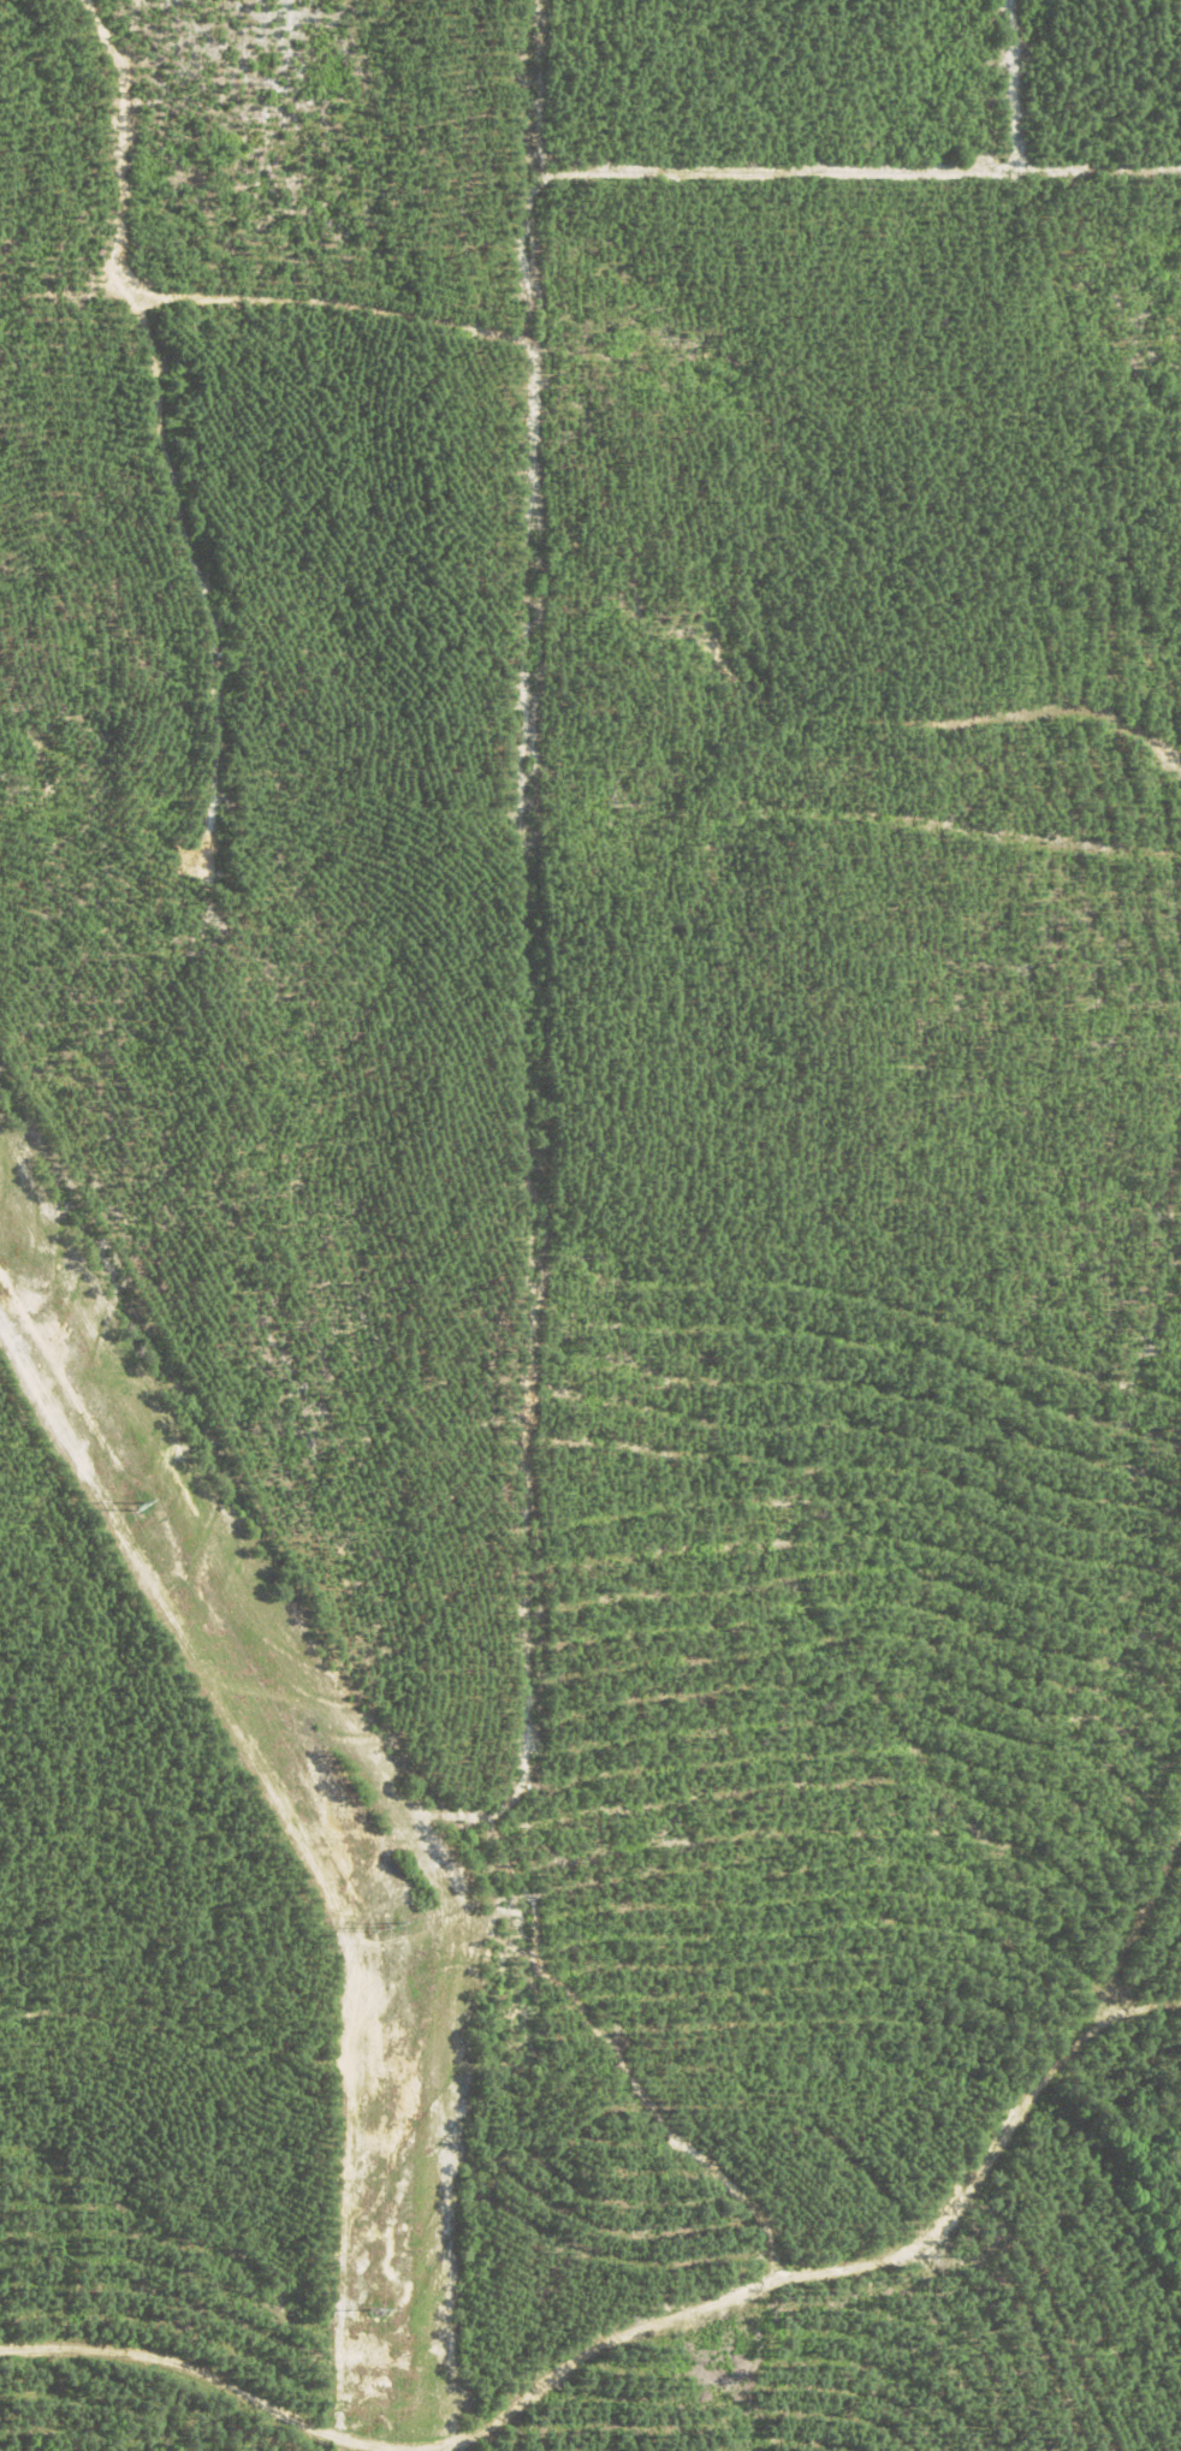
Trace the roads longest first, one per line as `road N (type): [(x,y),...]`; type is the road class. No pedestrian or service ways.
road 1 (track): [(0,2385),(95,2390),(305,2450),(522,2432),(876,2268),(966,2196),(1056,2075),(1152,1990),(1180,1982)]
road 2 (track): [(1180,429),(1140,415),(130,295),(0,302)]
road 3 (track): [(130,295),(130,149),(160,41),(160,0)]

